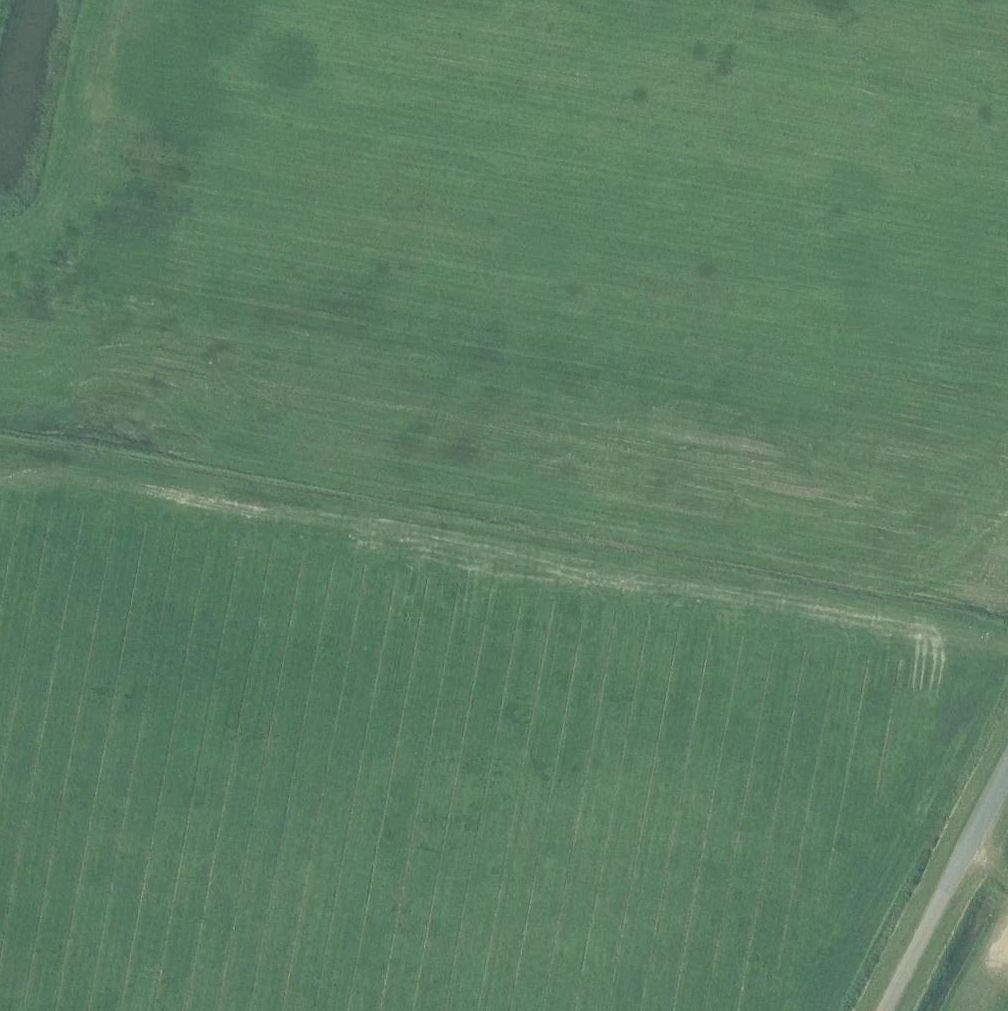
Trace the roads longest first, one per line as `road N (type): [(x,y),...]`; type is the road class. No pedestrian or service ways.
road 1 (unclassified): [(884,1010),(1007,770)]

